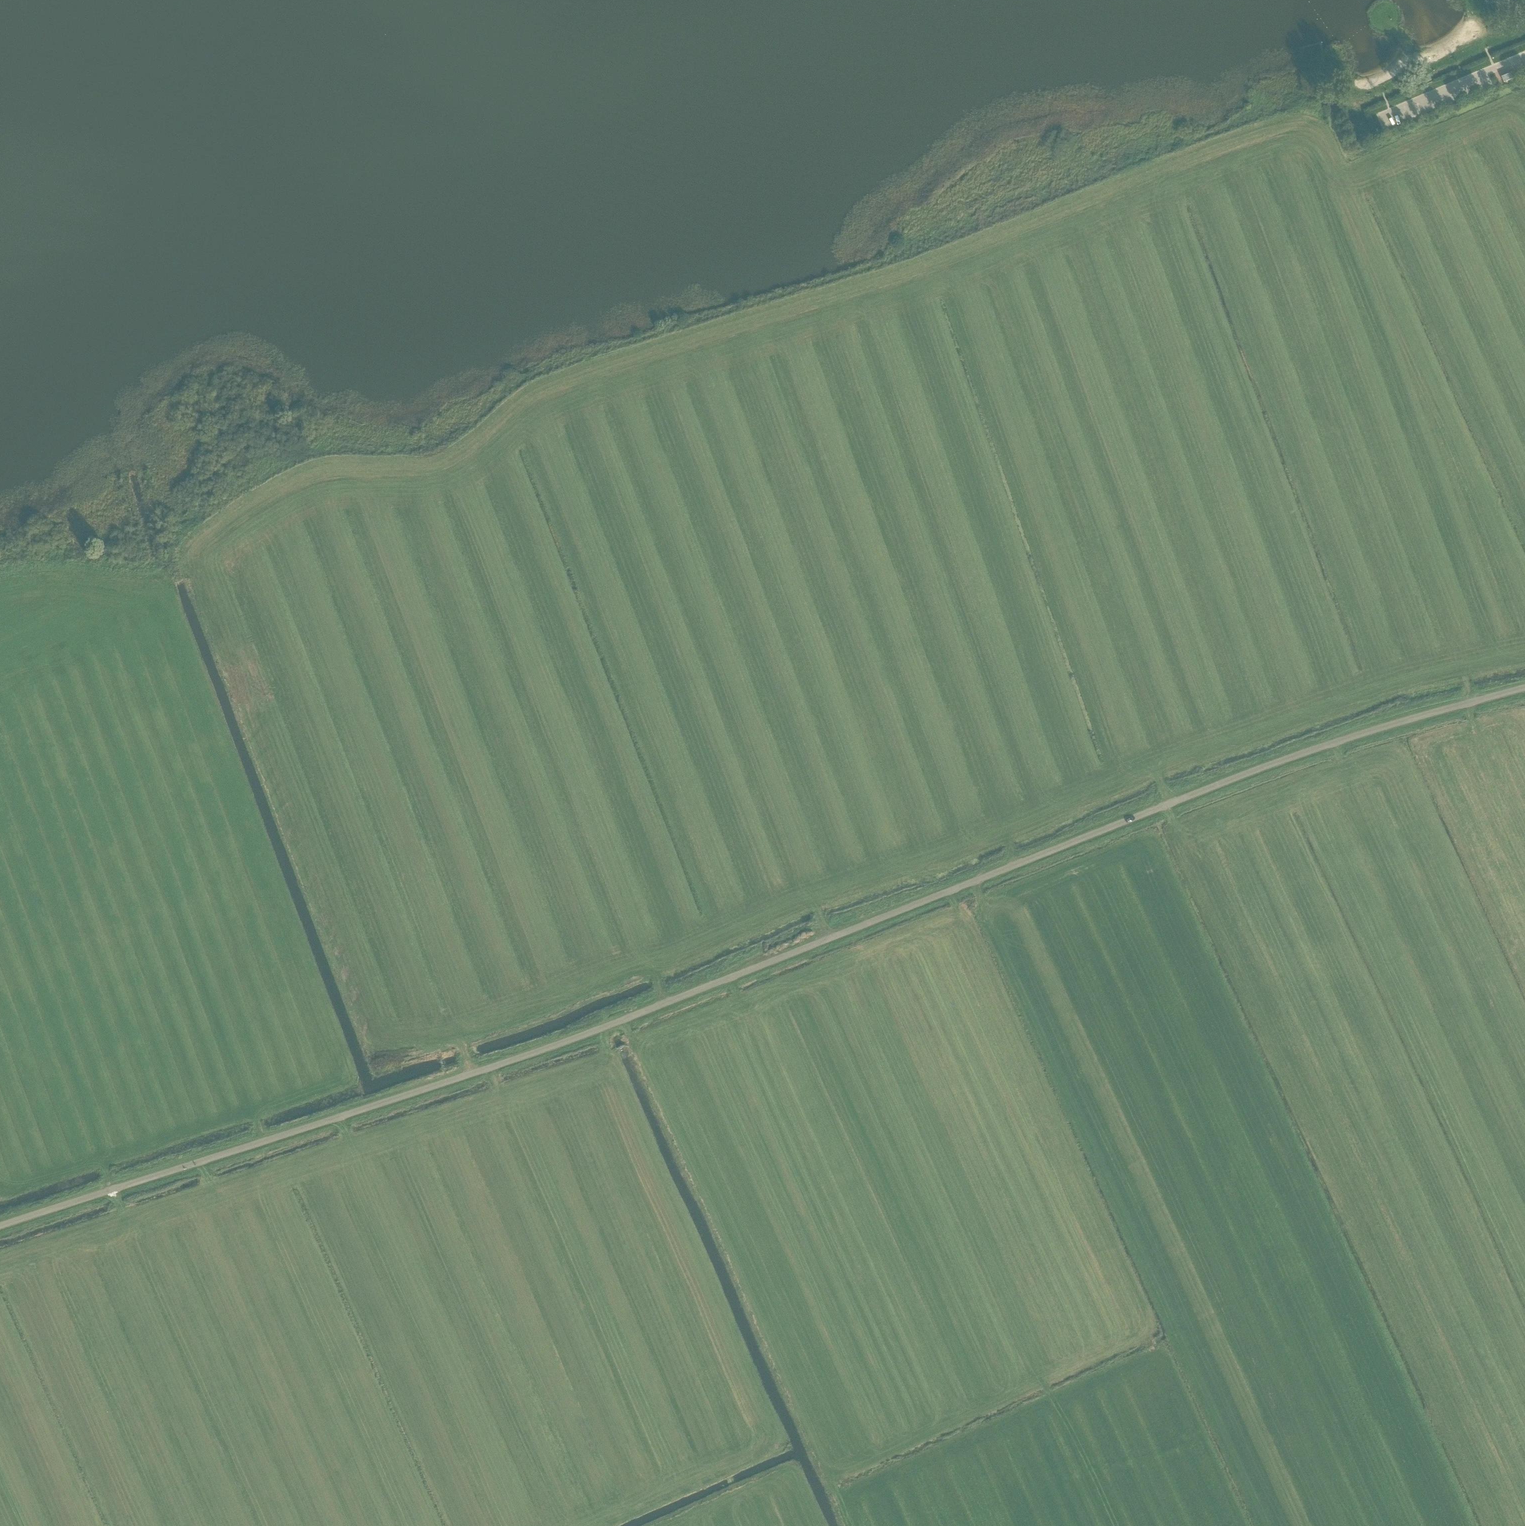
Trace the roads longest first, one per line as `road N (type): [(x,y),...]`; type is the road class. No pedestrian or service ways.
road 1 (unclassified): [(0,1227),(614,1023),(1256,768),(1524,688)]
road 2 (unclassified): [(1524,56),(1387,115)]

